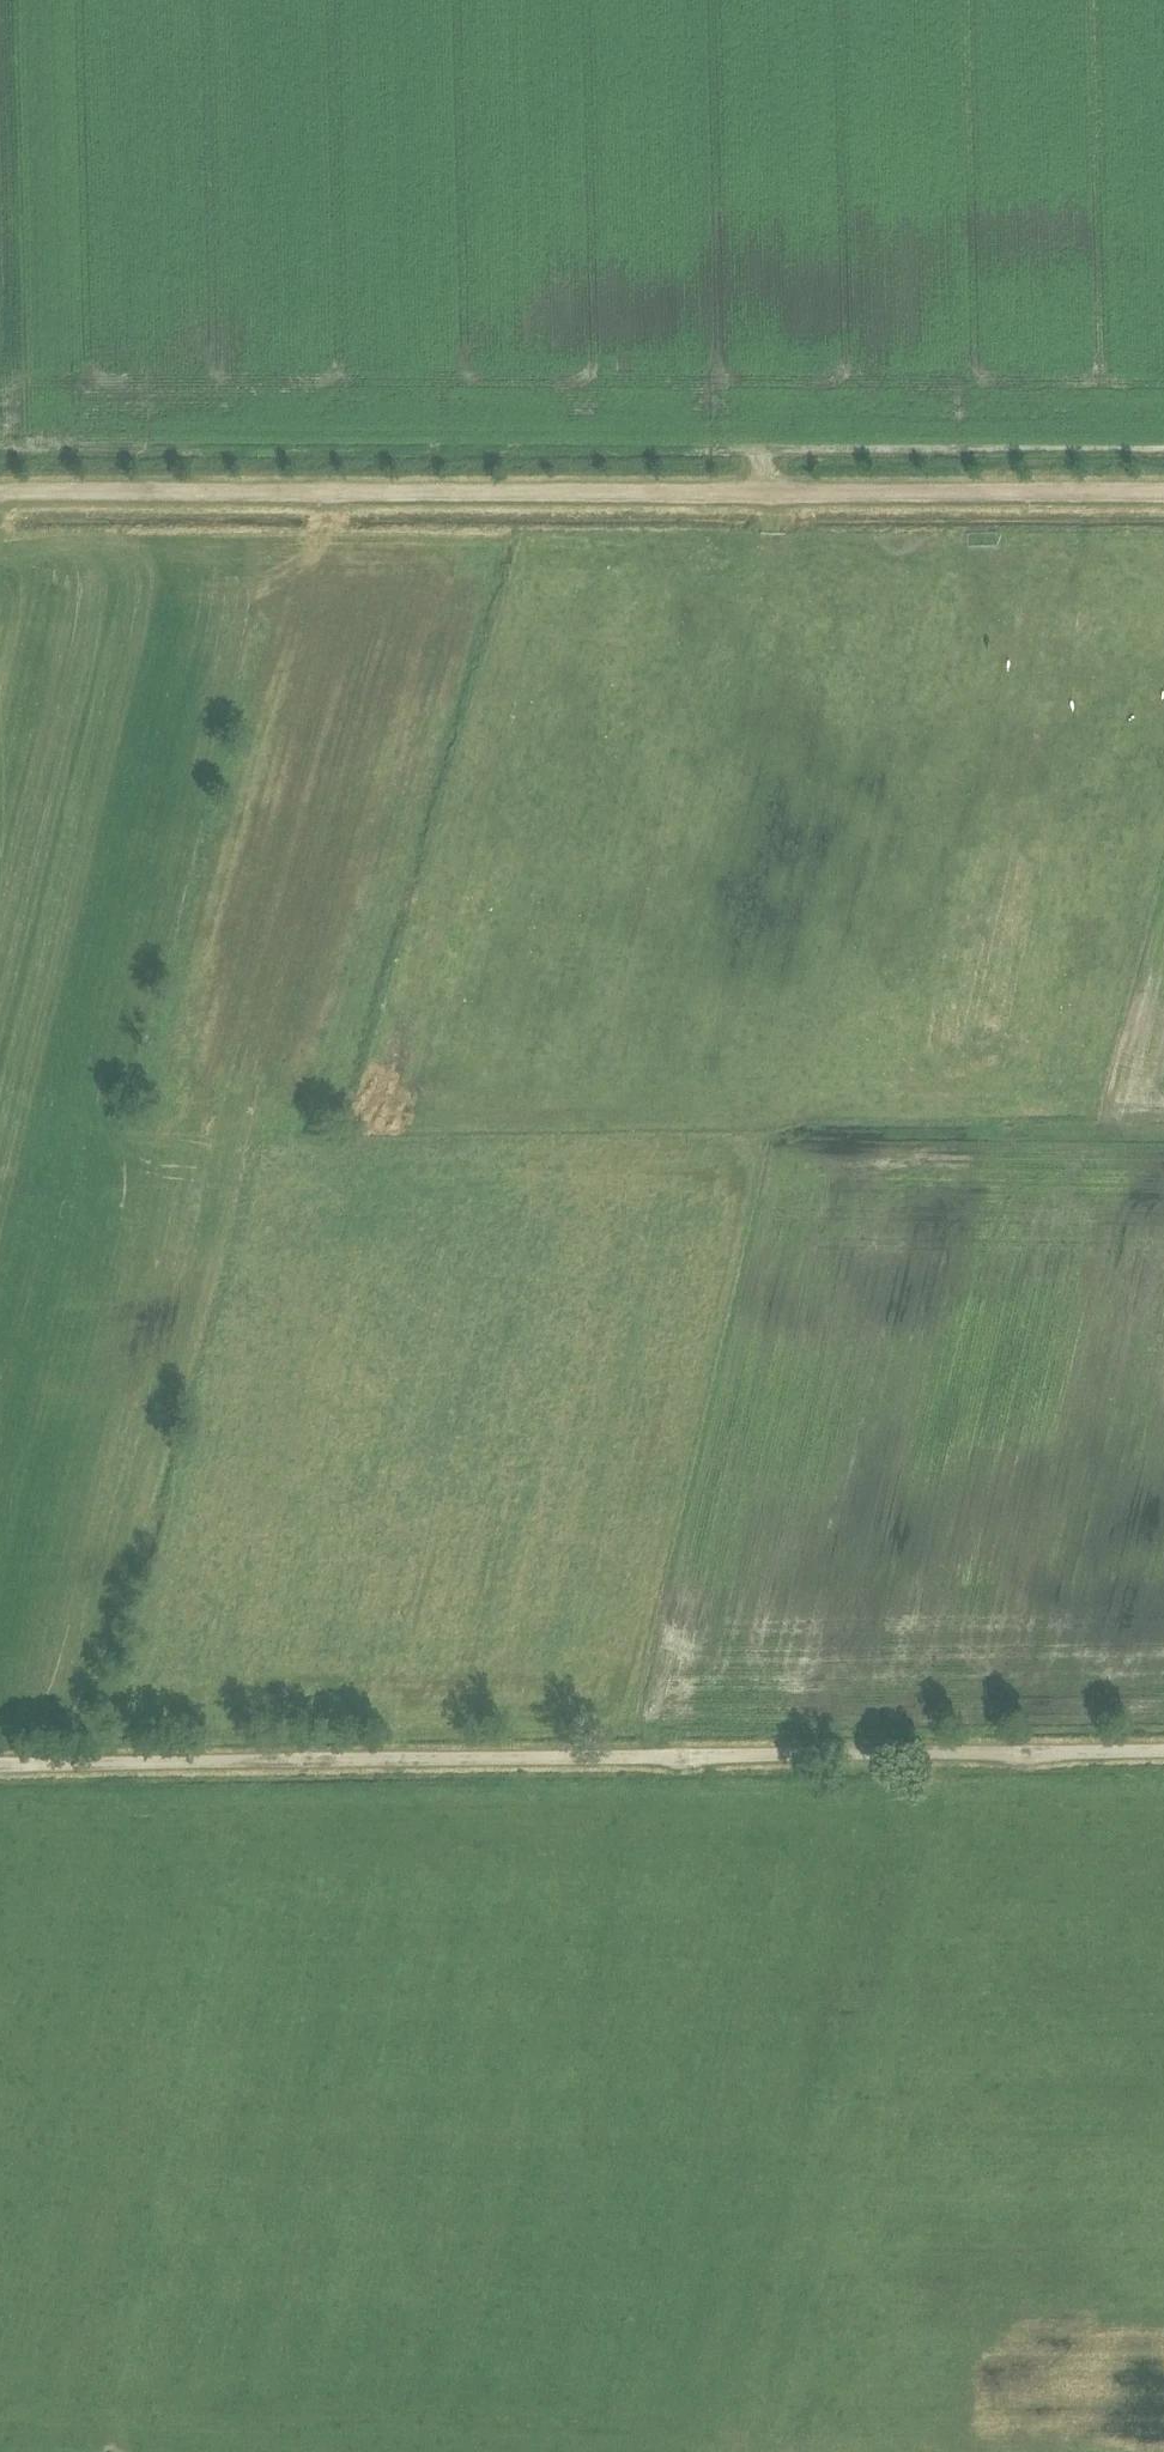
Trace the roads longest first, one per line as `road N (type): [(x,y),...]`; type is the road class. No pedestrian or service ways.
road 1 (track): [(1163,1753),(0,1765)]
road 2 (track): [(0,489),(1163,488)]

